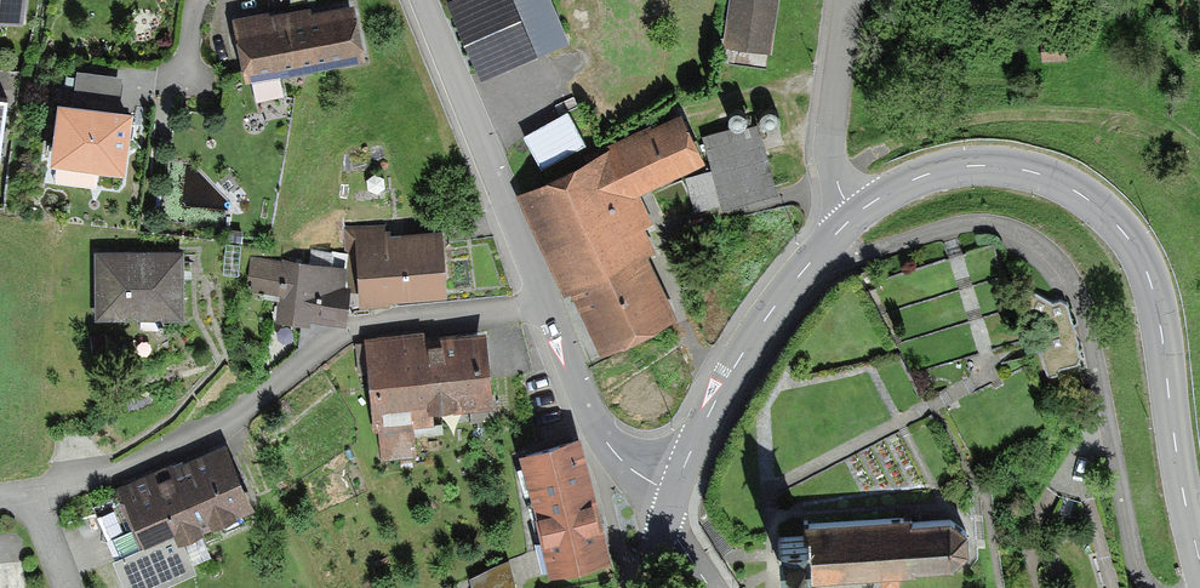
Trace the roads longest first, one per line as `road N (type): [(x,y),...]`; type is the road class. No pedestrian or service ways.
road 1 (tertiary): [(1199,559),(1154,287),(1130,240),(1091,201),(1041,174),(986,164),(928,173),(855,216)]
road 2 (residential): [(544,299),(355,330),(184,443),(25,499)]
road 3 (track): [(831,176),(952,122),(988,115),(1138,124),(1199,162)]
road 4 (tertiary): [(675,491),(755,334),(855,216)]
road 5 (residential): [(421,0),(544,299)]
road 6 (residential): [(544,299),(590,410),(624,465),(675,491)]
road 7 (residential): [(855,216),(822,161),(843,0)]

